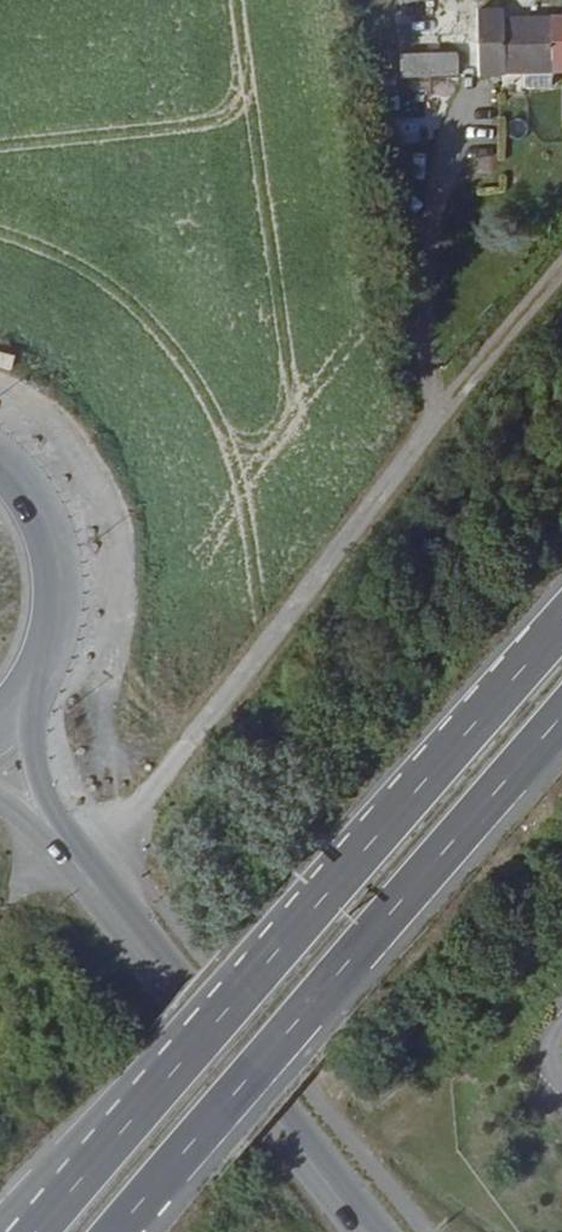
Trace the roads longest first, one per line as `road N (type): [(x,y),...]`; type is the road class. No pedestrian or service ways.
road 1 (trunk): [(561,622),(35,1231)]
road 2 (trunk): [(116,1231),(561,717)]
road 3 (secondary): [(367,1231),(48,826)]
road 4 (track): [(0,400),(44,419),(86,528),(87,784),(109,840)]
road 5 (secondary): [(25,675),(46,627),(52,575),(42,523),(0,462)]
road 6 (secondary): [(48,826),(25,675)]
road 7 (track): [(561,272),(458,379)]

